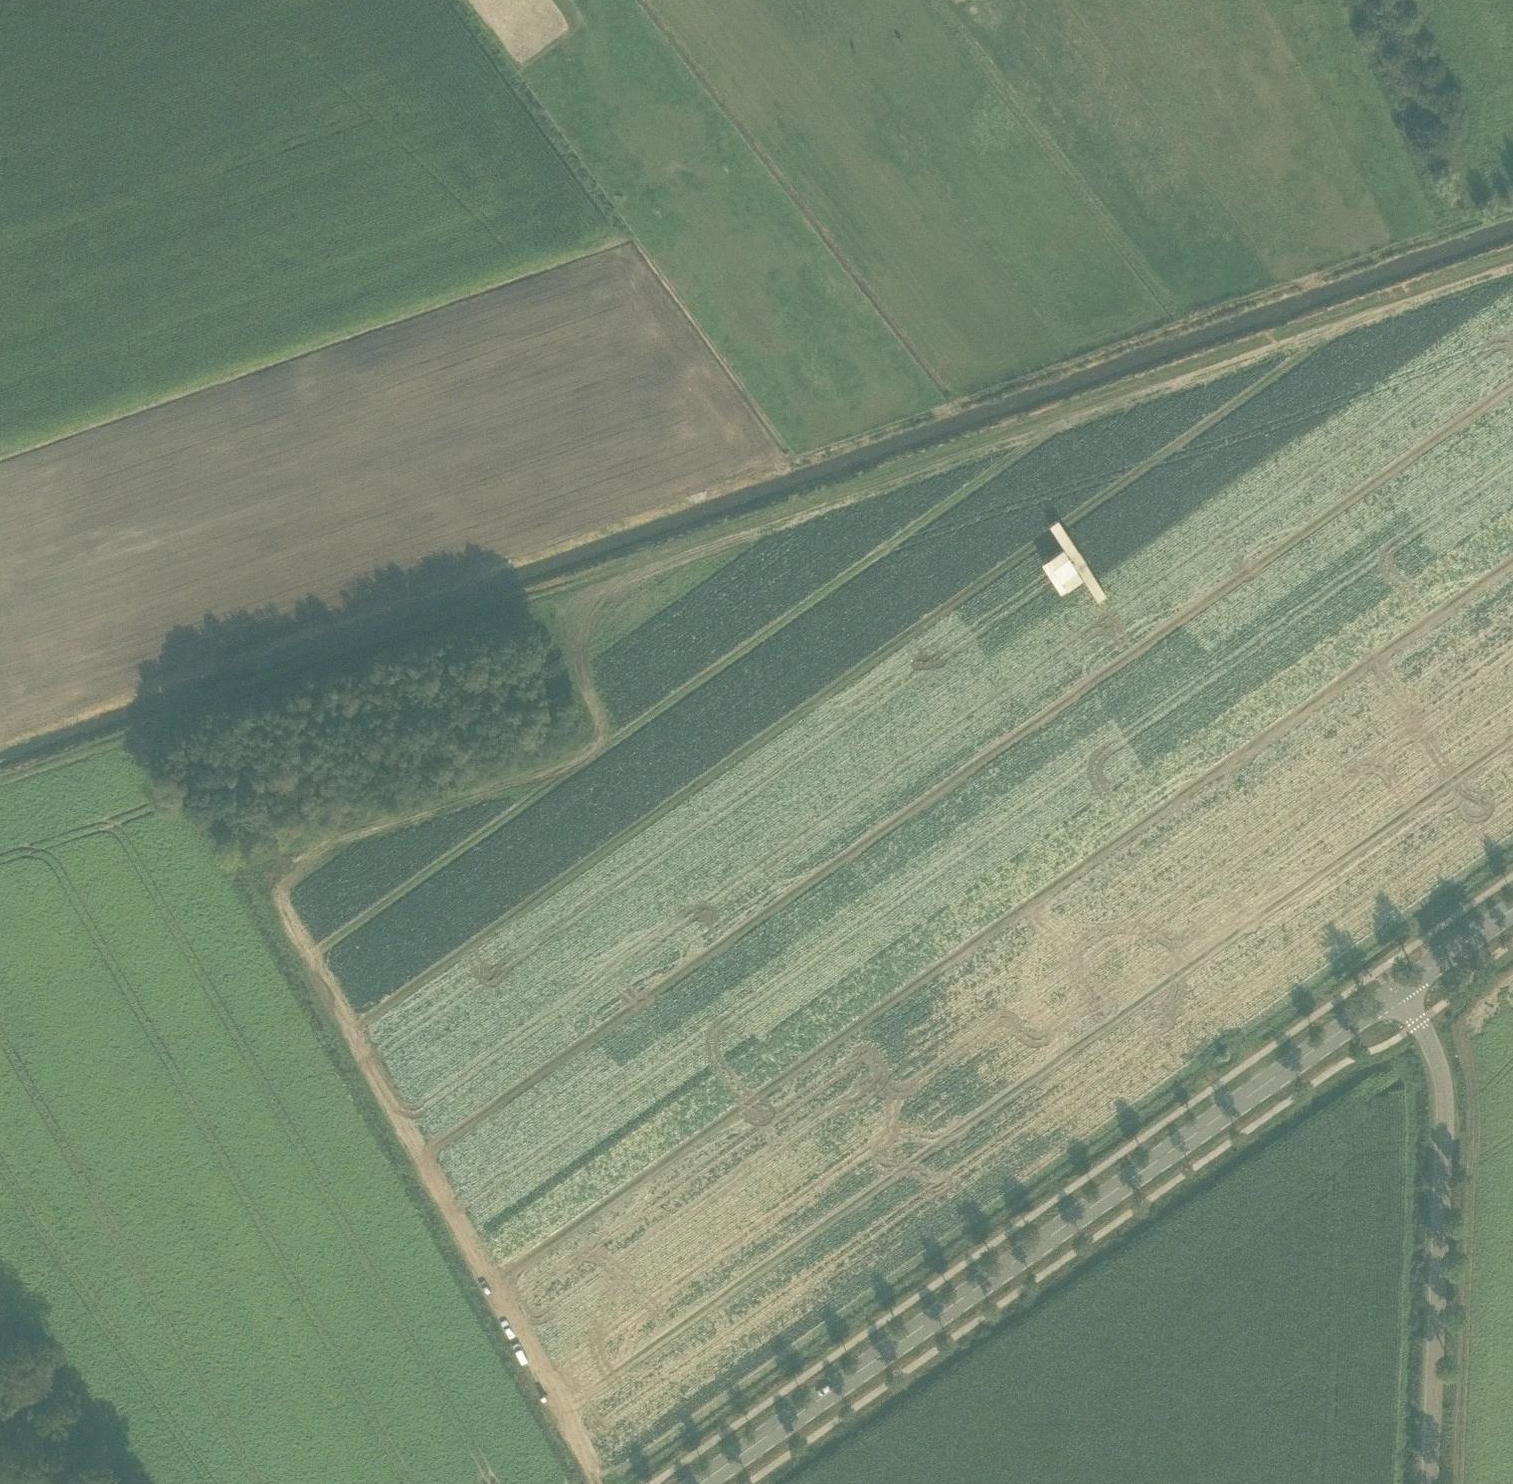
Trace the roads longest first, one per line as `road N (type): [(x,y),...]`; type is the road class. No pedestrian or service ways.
road 1 (tertiary): [(699,1483),(1396,992)]
road 2 (unclassified): [(1434,1483),(1447,1096),(1439,1058),(1396,992)]
road 3 (tertiary): [(1396,992),(1512,909)]

